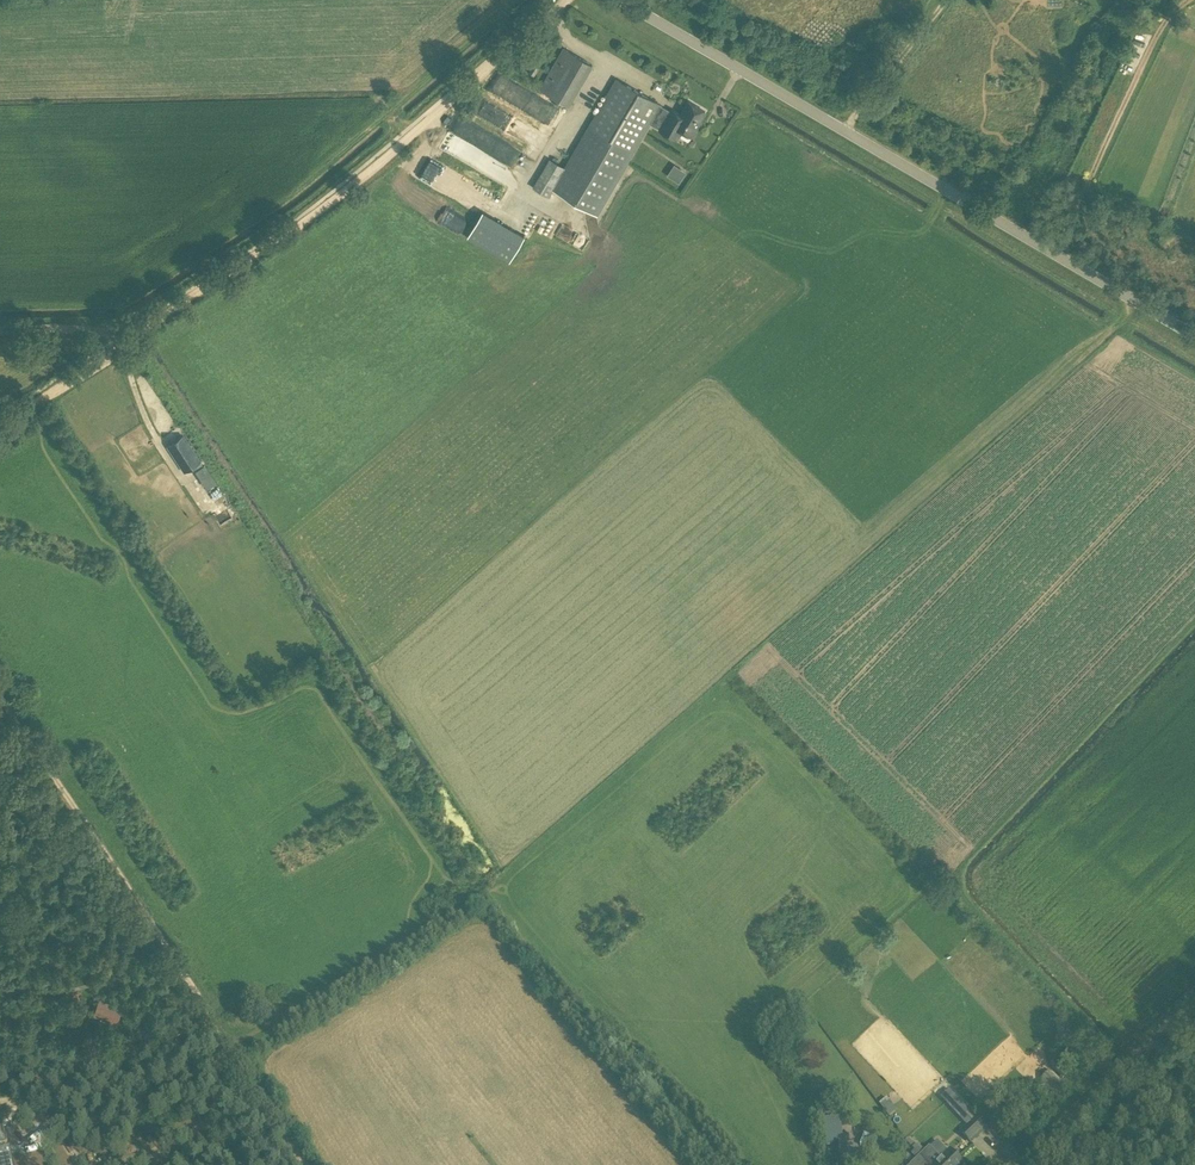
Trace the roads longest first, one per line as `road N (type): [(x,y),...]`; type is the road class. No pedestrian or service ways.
road 1 (unclassified): [(1194,335),(622,0)]
road 2 (track): [(125,347),(310,221),(568,0)]
road 3 (track): [(302,1164),(0,704)]
road 4 (track): [(1049,250),(1089,186),(1161,25),(1188,0)]
road 5 (unclassified): [(1029,1164),(1194,1002)]
road 6 (track): [(845,130),(944,0)]
road 7 (track): [(0,427),(125,347)]

